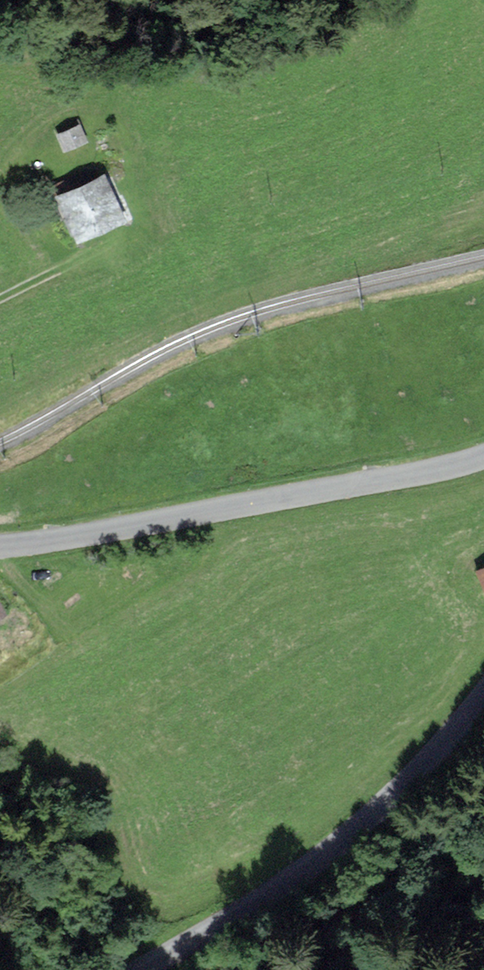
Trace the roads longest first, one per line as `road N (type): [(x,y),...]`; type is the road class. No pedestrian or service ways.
road 1 (tertiary): [(0,547),(483,458)]
road 2 (tertiary): [(483,680),(377,815),(141,969)]
road 3 (track): [(0,298),(116,237)]

